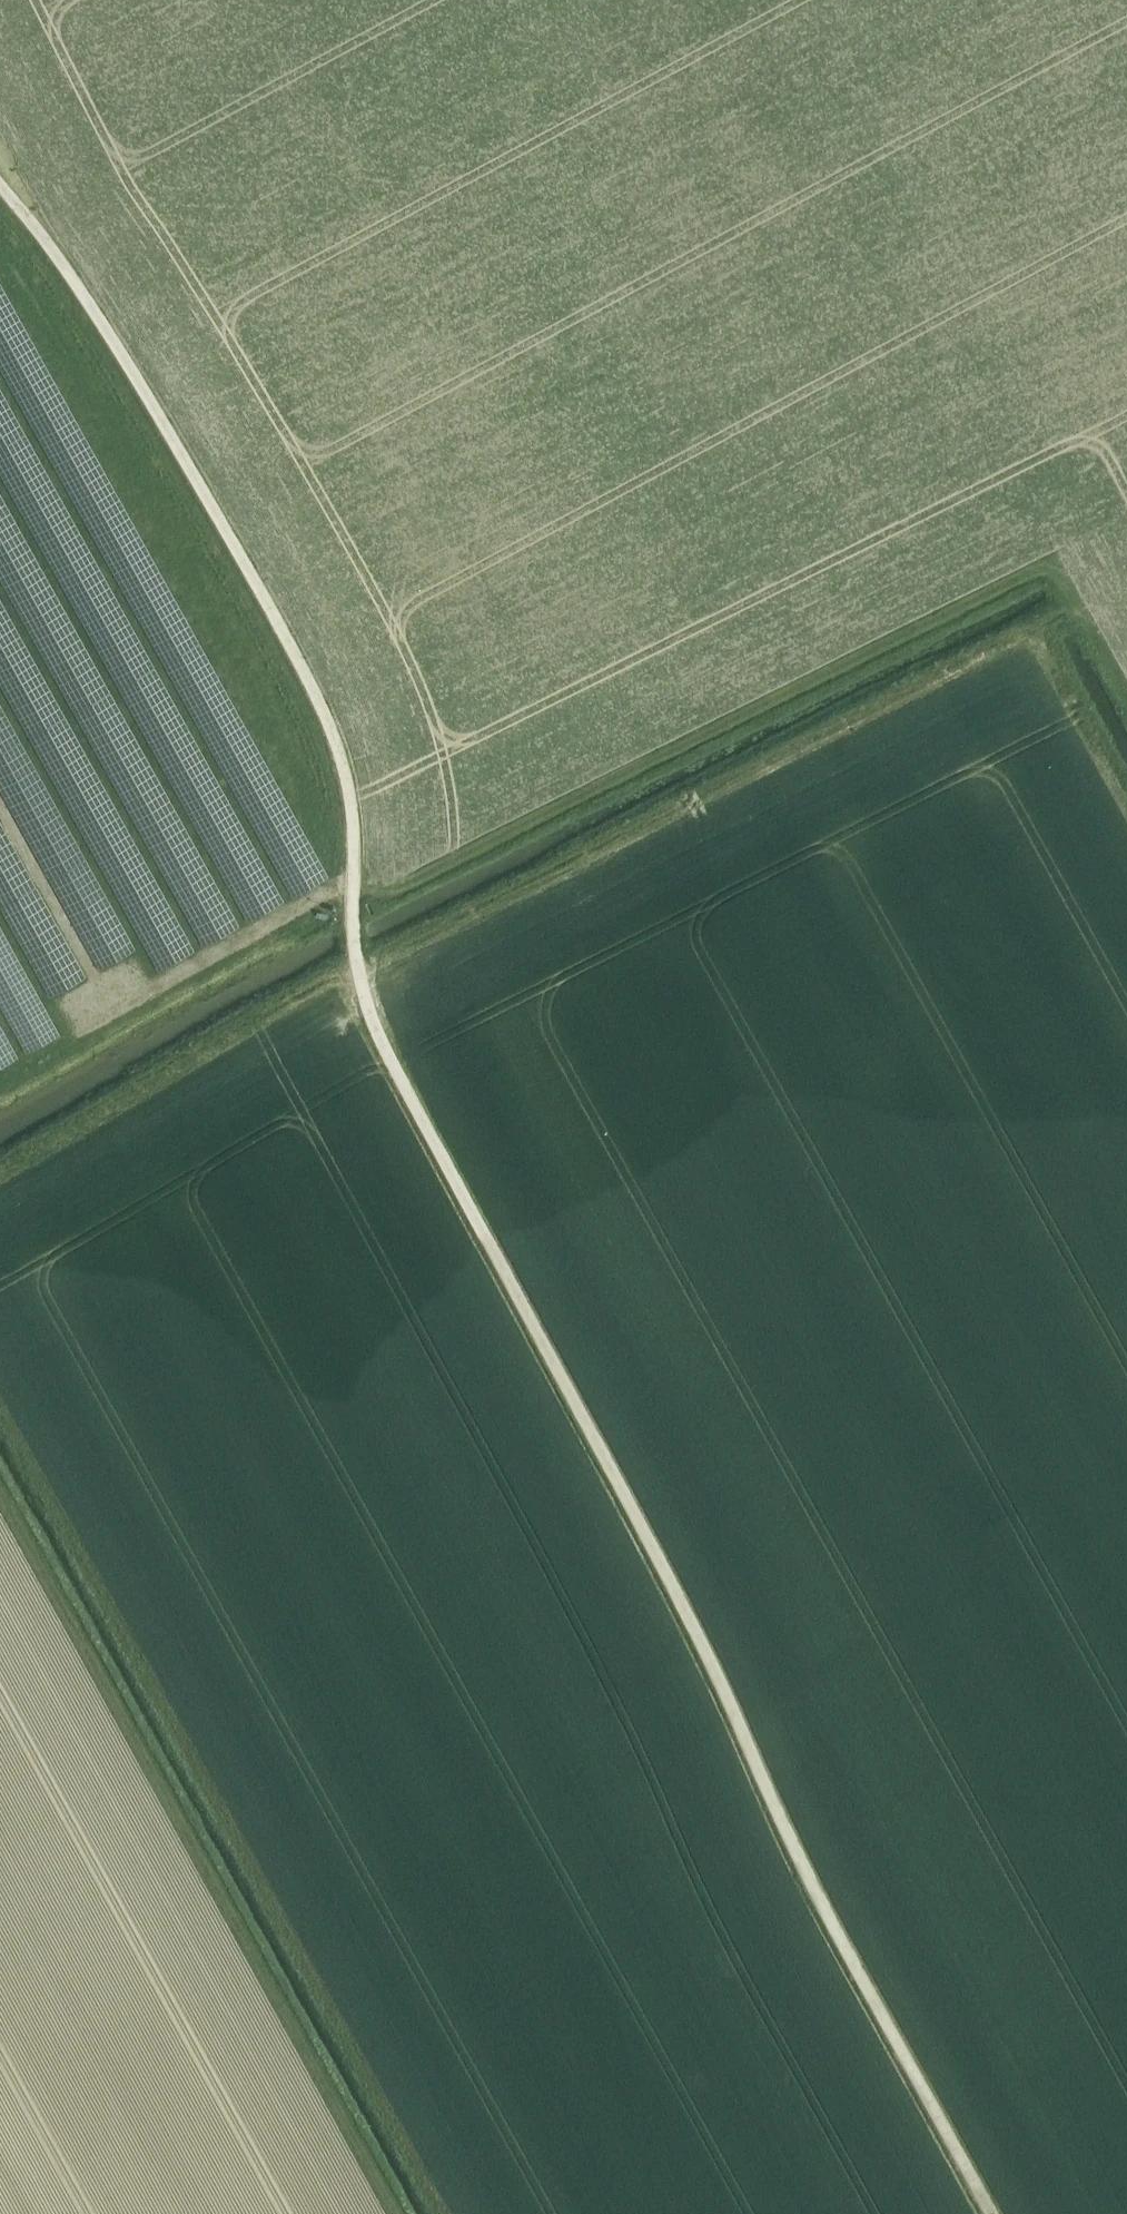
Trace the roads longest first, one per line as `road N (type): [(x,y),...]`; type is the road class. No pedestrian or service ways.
road 1 (track): [(1012,2213),(810,1856),(368,992),(338,742),(90,292),(0,166)]

